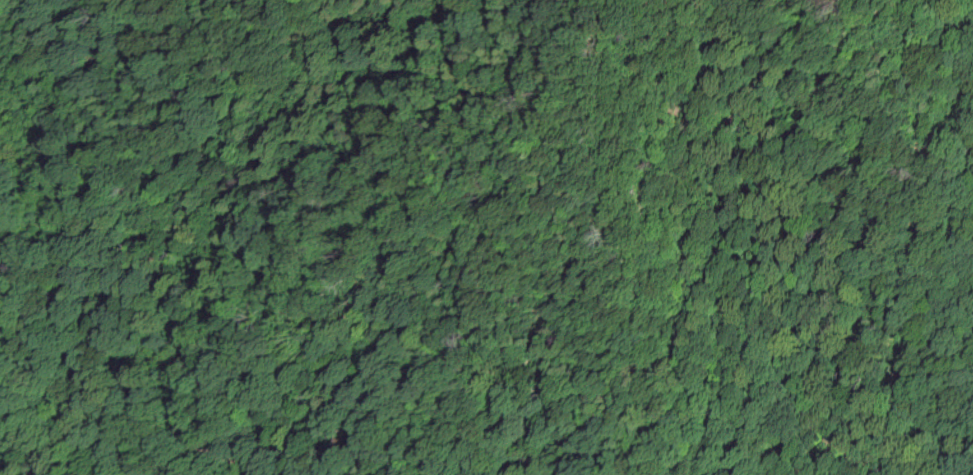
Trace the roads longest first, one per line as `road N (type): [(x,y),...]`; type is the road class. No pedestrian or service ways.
road 1 (track): [(253,0),(241,61),(246,108),(305,185),(321,291),(334,310),(429,373),(481,464),(506,474)]
road 2 (track): [(889,0),(890,25),(873,57),(784,78),(709,0)]
road 3 (track): [(415,0),(378,47),(358,51),(329,41),(304,0)]

